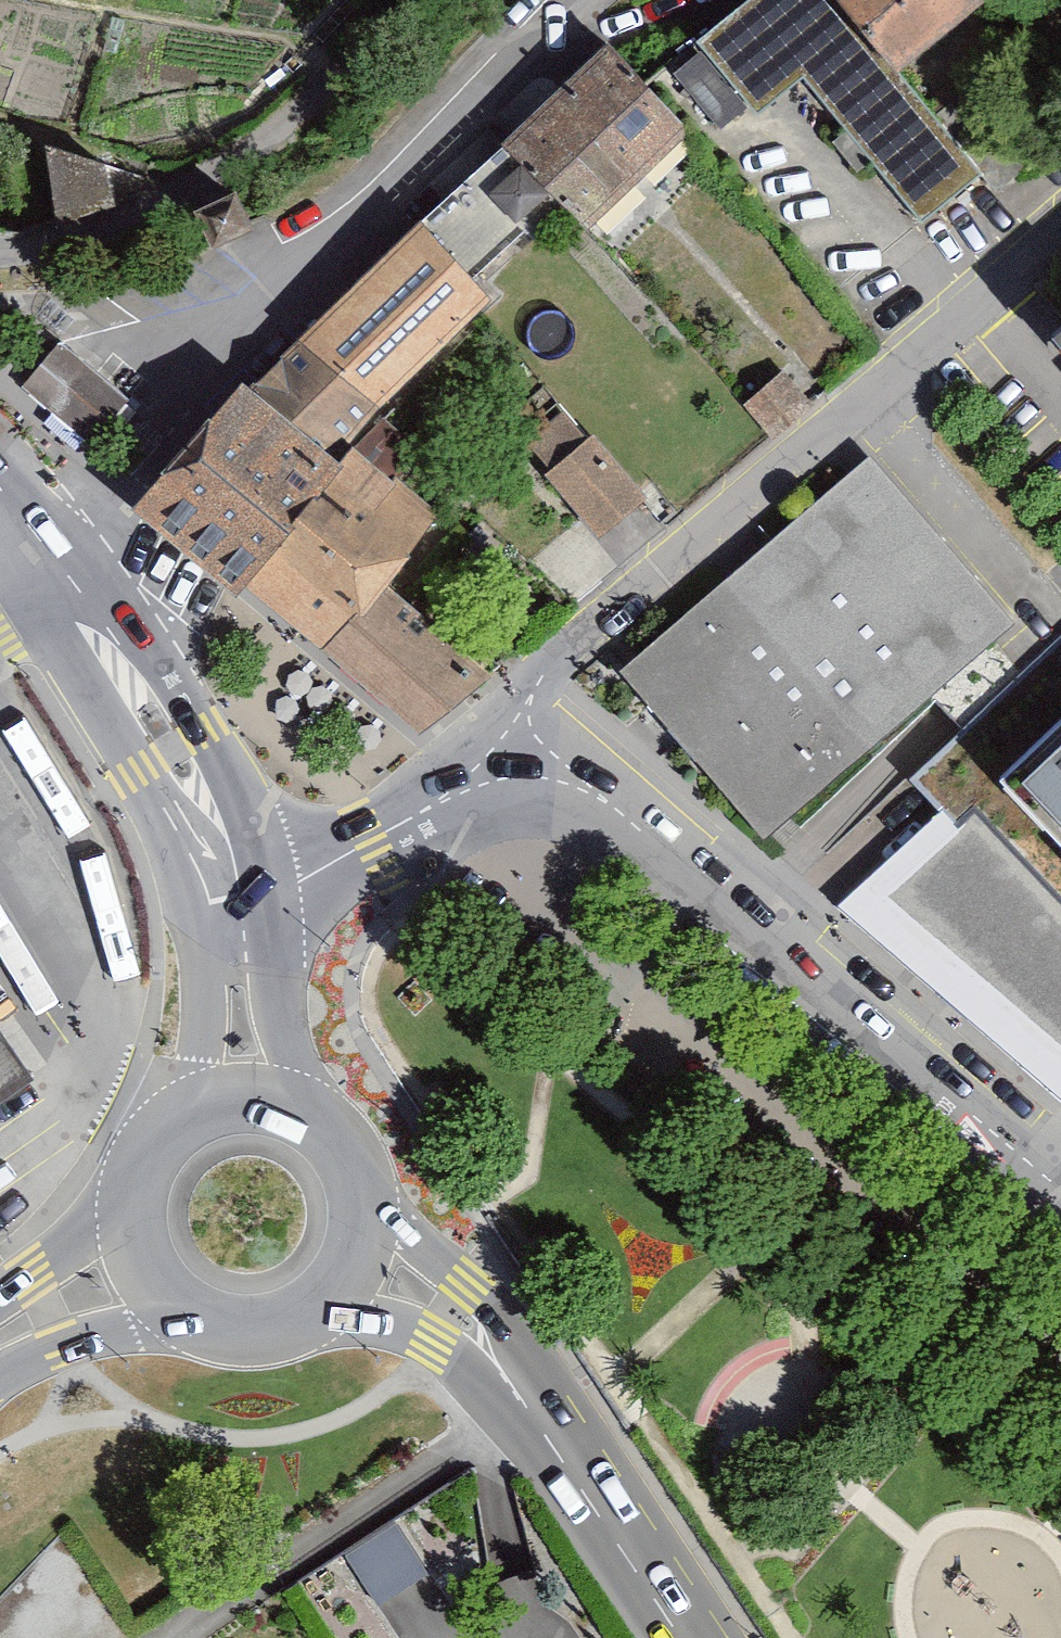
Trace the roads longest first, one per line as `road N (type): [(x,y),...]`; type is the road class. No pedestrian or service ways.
road 1 (residential): [(49,563),(620,0)]
road 2 (residential): [(517,751),(576,687),(1060,251)]
road 3 (unclassified): [(1060,1192),(948,1111),(517,751)]
road 4 (secondary): [(687,1637),(487,1347),(447,1308),(353,1260)]
road 5 (unclassified): [(0,256),(237,151),(404,0)]
road 6 (secondary): [(236,902),(204,800),(49,563)]
road 7 (unclassified): [(517,751),(484,780),(372,841),(236,902)]
road 8 (secondary): [(144,1260),(165,1291),(194,1314),(230,1326),(267,1326),(303,1314),(333,1291),(353,1260)]
road 9 (secondary): [(249,1100),(212,1106),(178,1124),(153,1152),(138,1186),(135,1224),(144,1260)]
road 10 (secondary): [(353,1260),(362,1223),(359,1186),(344,1152),(319,1124),(286,1106),(249,1100)]
road 11 (secondary): [(249,1100),(236,902)]
road 12 (secondary): [(0,1336),(144,1260)]

